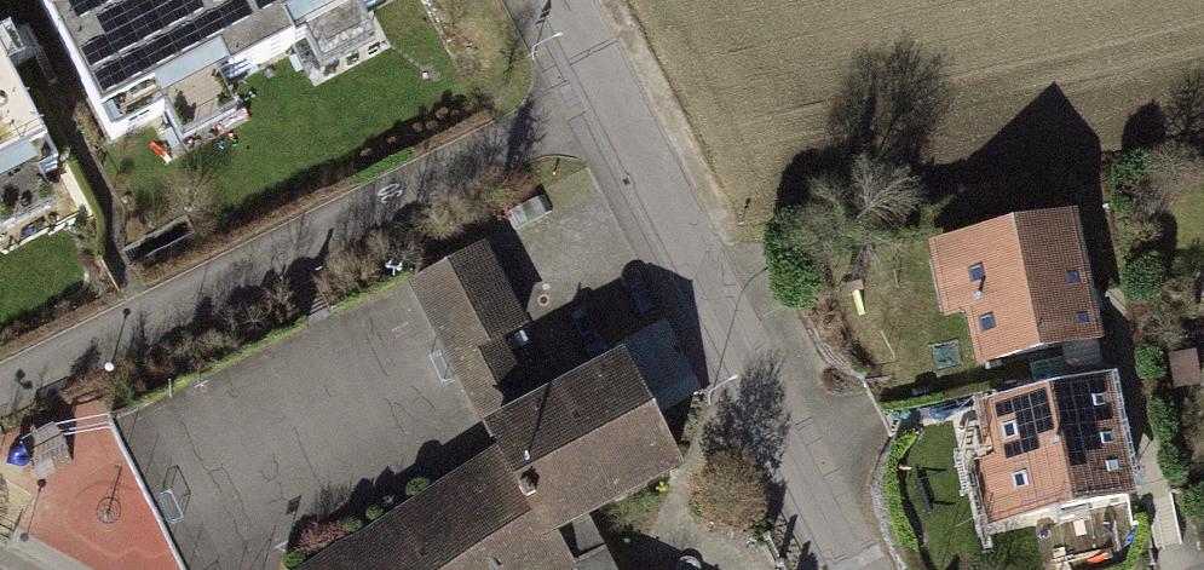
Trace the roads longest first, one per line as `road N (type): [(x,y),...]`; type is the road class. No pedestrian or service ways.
road 1 (residential): [(601,90),(0,393)]
road 2 (residential): [(857,569),(601,90)]

